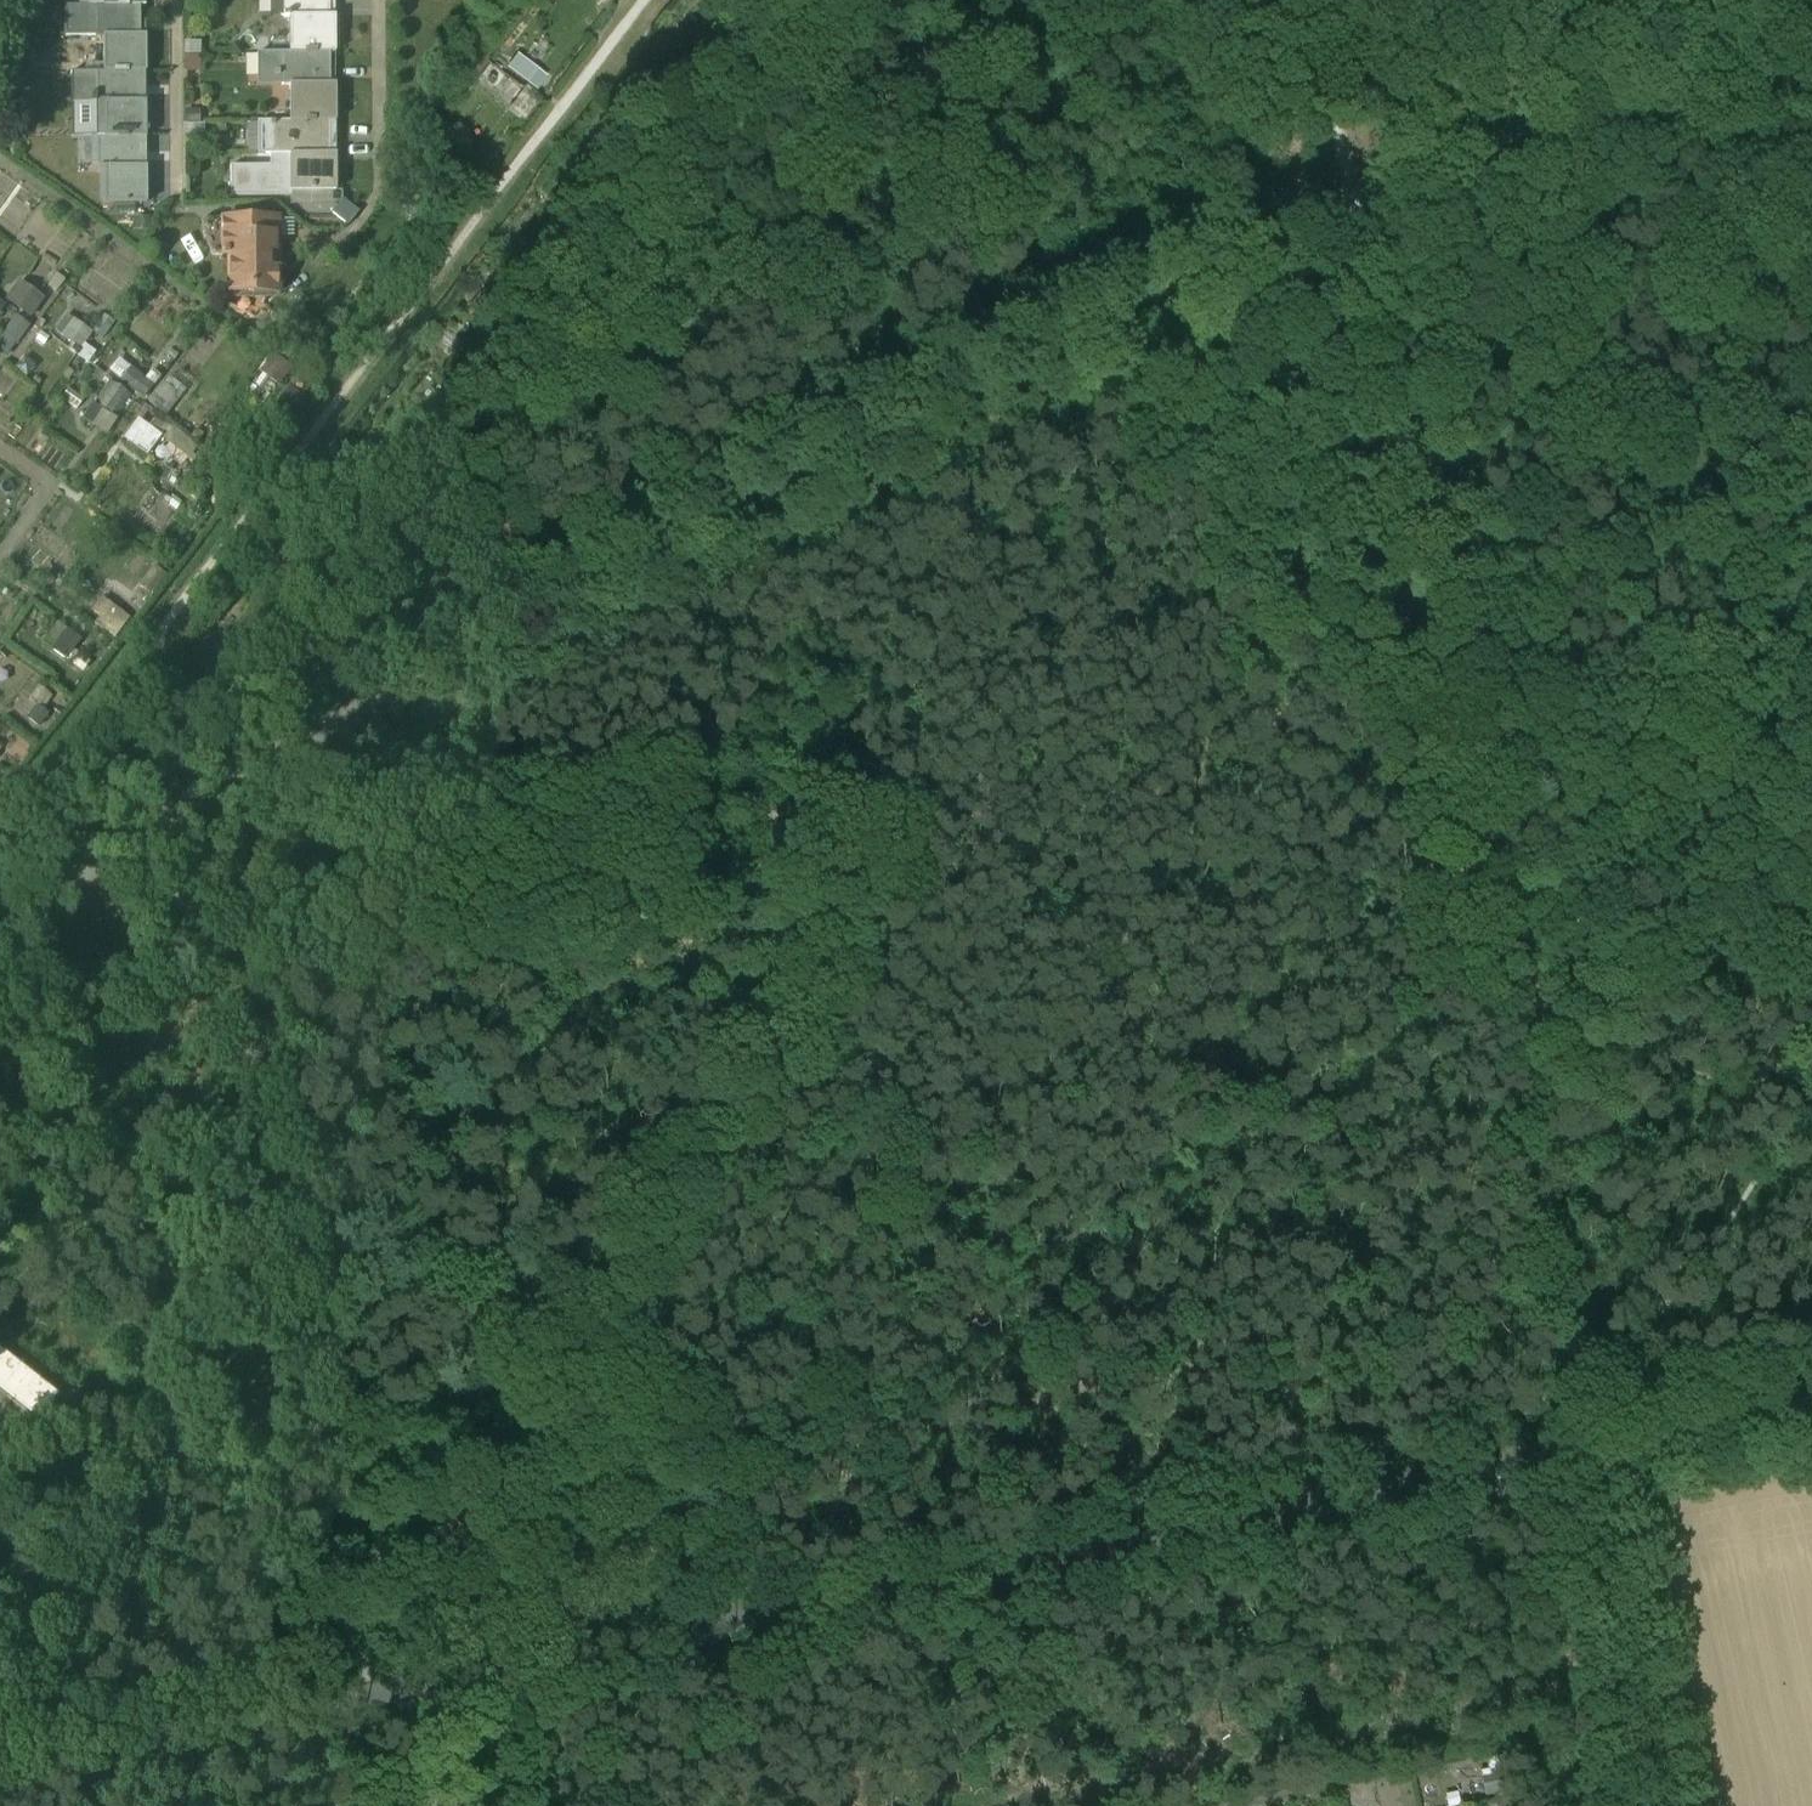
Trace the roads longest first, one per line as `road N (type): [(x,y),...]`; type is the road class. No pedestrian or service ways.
road 1 (unclassified): [(0,970),(98,862),(159,822),(1756,0)]
road 2 (tertiary): [(1595,1452),(0,1775)]
road 3 (residential): [(1672,1805),(1595,1452)]
road 4 (tertiary): [(1811,1408),(1595,1452)]

